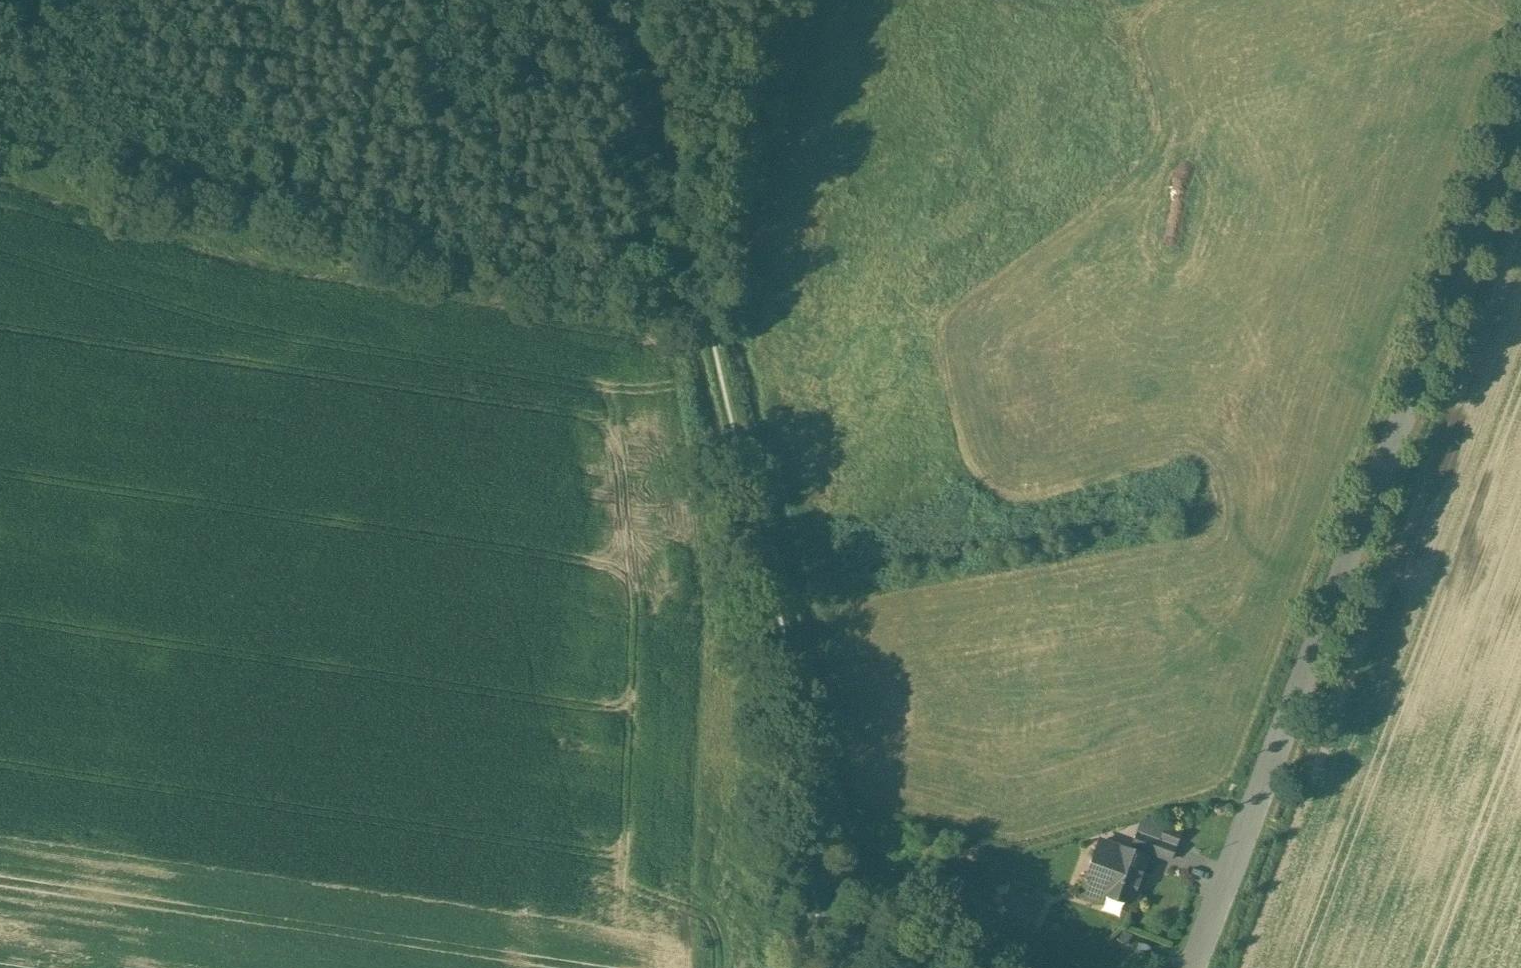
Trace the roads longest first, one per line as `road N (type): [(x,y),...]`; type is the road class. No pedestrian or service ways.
road 1 (unclassified): [(1520,98),(1192,967)]

